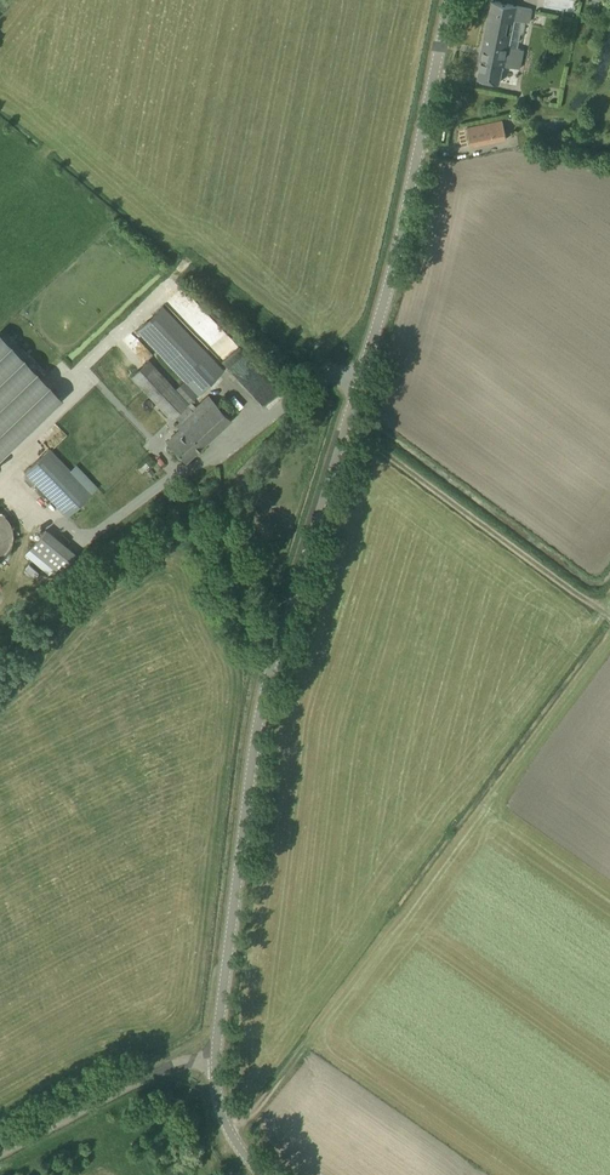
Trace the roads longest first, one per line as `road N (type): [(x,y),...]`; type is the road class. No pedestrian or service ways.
road 1 (tertiary): [(216,1056),(259,718),(396,249),(449,0)]
road 2 (track): [(598,609),(347,423)]
road 3 (unclassified): [(0,1151),(161,1067),(216,1056)]
road 4 (tertiary): [(258,1174),(225,1121),(216,1056)]

